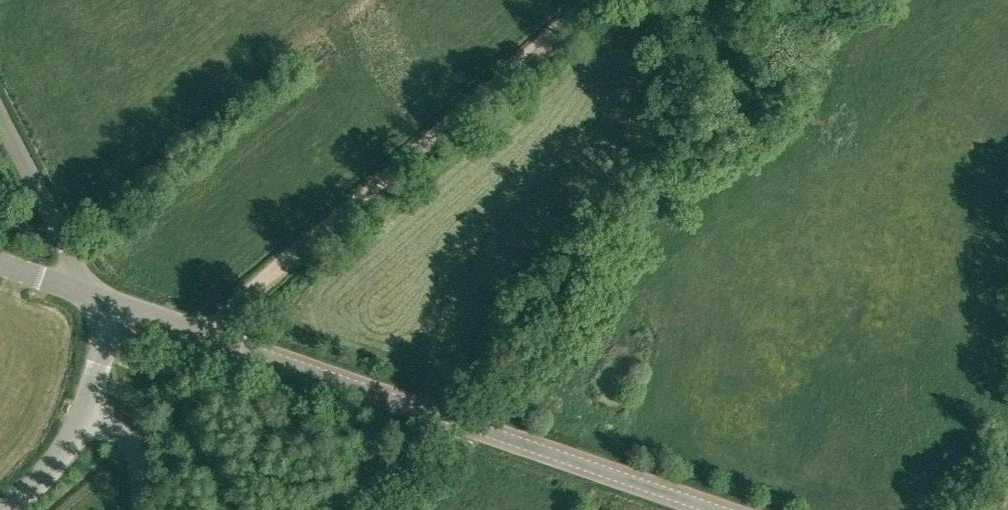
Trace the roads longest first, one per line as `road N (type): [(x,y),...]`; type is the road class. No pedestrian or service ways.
road 1 (tertiary): [(724,509),(88,290)]
road 2 (track): [(199,330),(599,0)]
road 3 (unclassified): [(88,290),(0,115)]
road 4 (unclassified): [(1,509),(132,398)]

